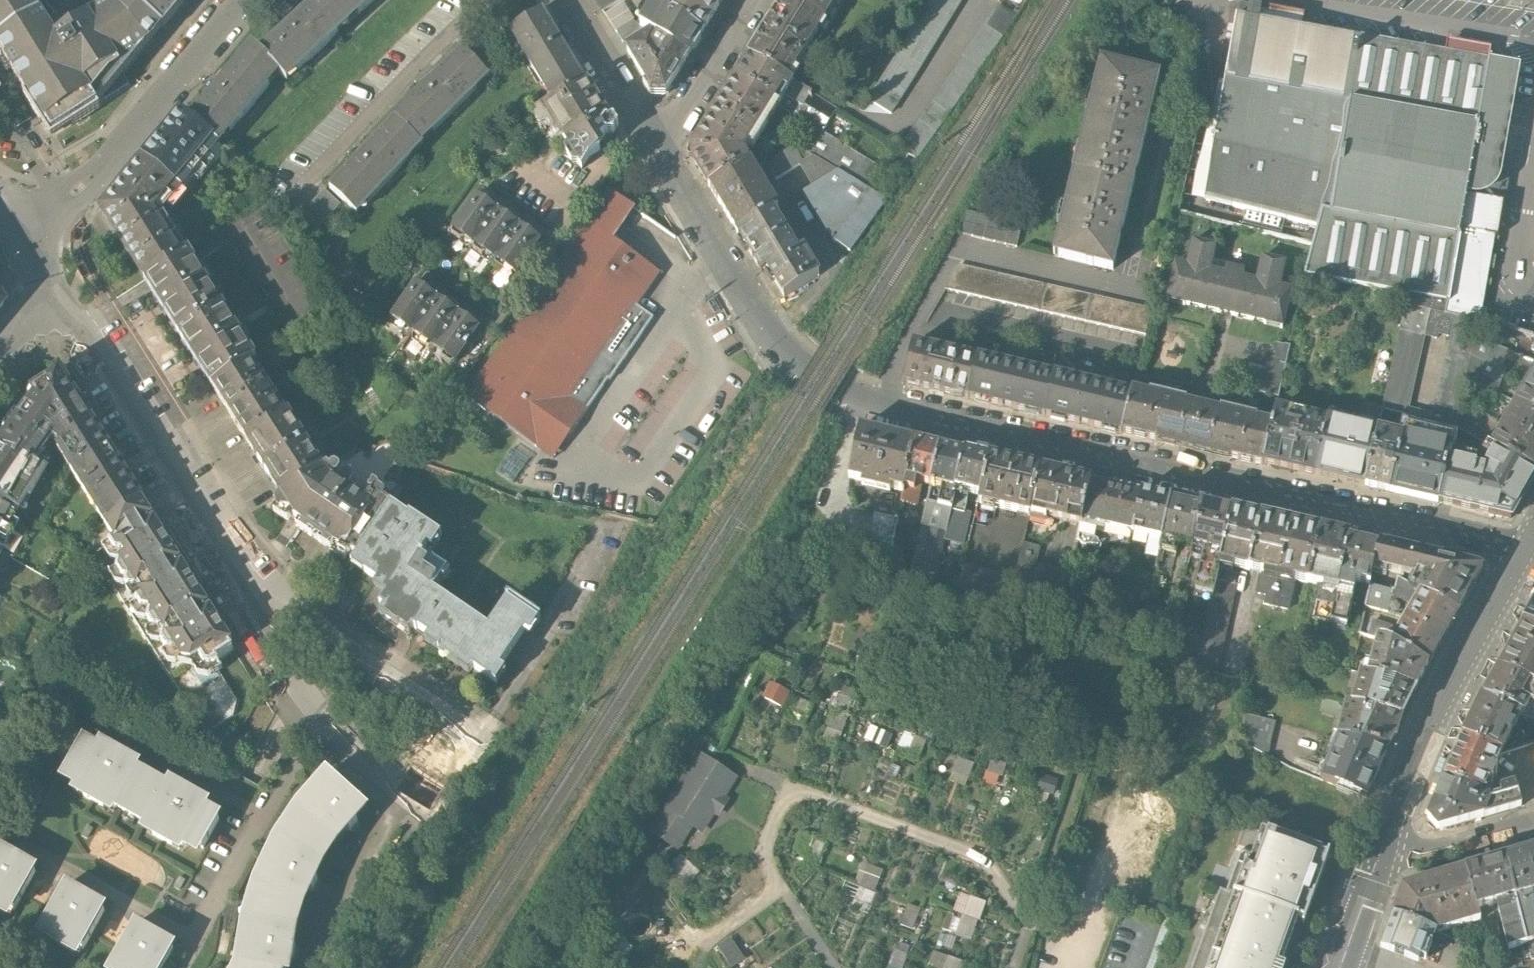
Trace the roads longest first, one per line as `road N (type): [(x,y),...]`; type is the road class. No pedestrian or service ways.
road 1 (residential): [(655,136),(782,351),(859,399),(1528,553)]
road 2 (residential): [(58,288),(253,591)]
road 3 (residential): [(425,801),(460,778),(471,751),(467,726),(253,591)]
road 4 (primary): [(1384,848),(1422,752),(1528,553)]
road 5 (residential): [(20,235),(112,161),(243,0)]
road 6 (residential): [(253,591),(274,647),(317,714),(403,798),(425,801)]
road 7 (residential): [(753,0),(679,120),(655,136)]
road 8 (residential): [(568,0),(655,136)]
road 9 (residential): [(1384,848),(1409,857),(1533,822)]
road 10 (primary): [(1342,967),(1384,848)]

